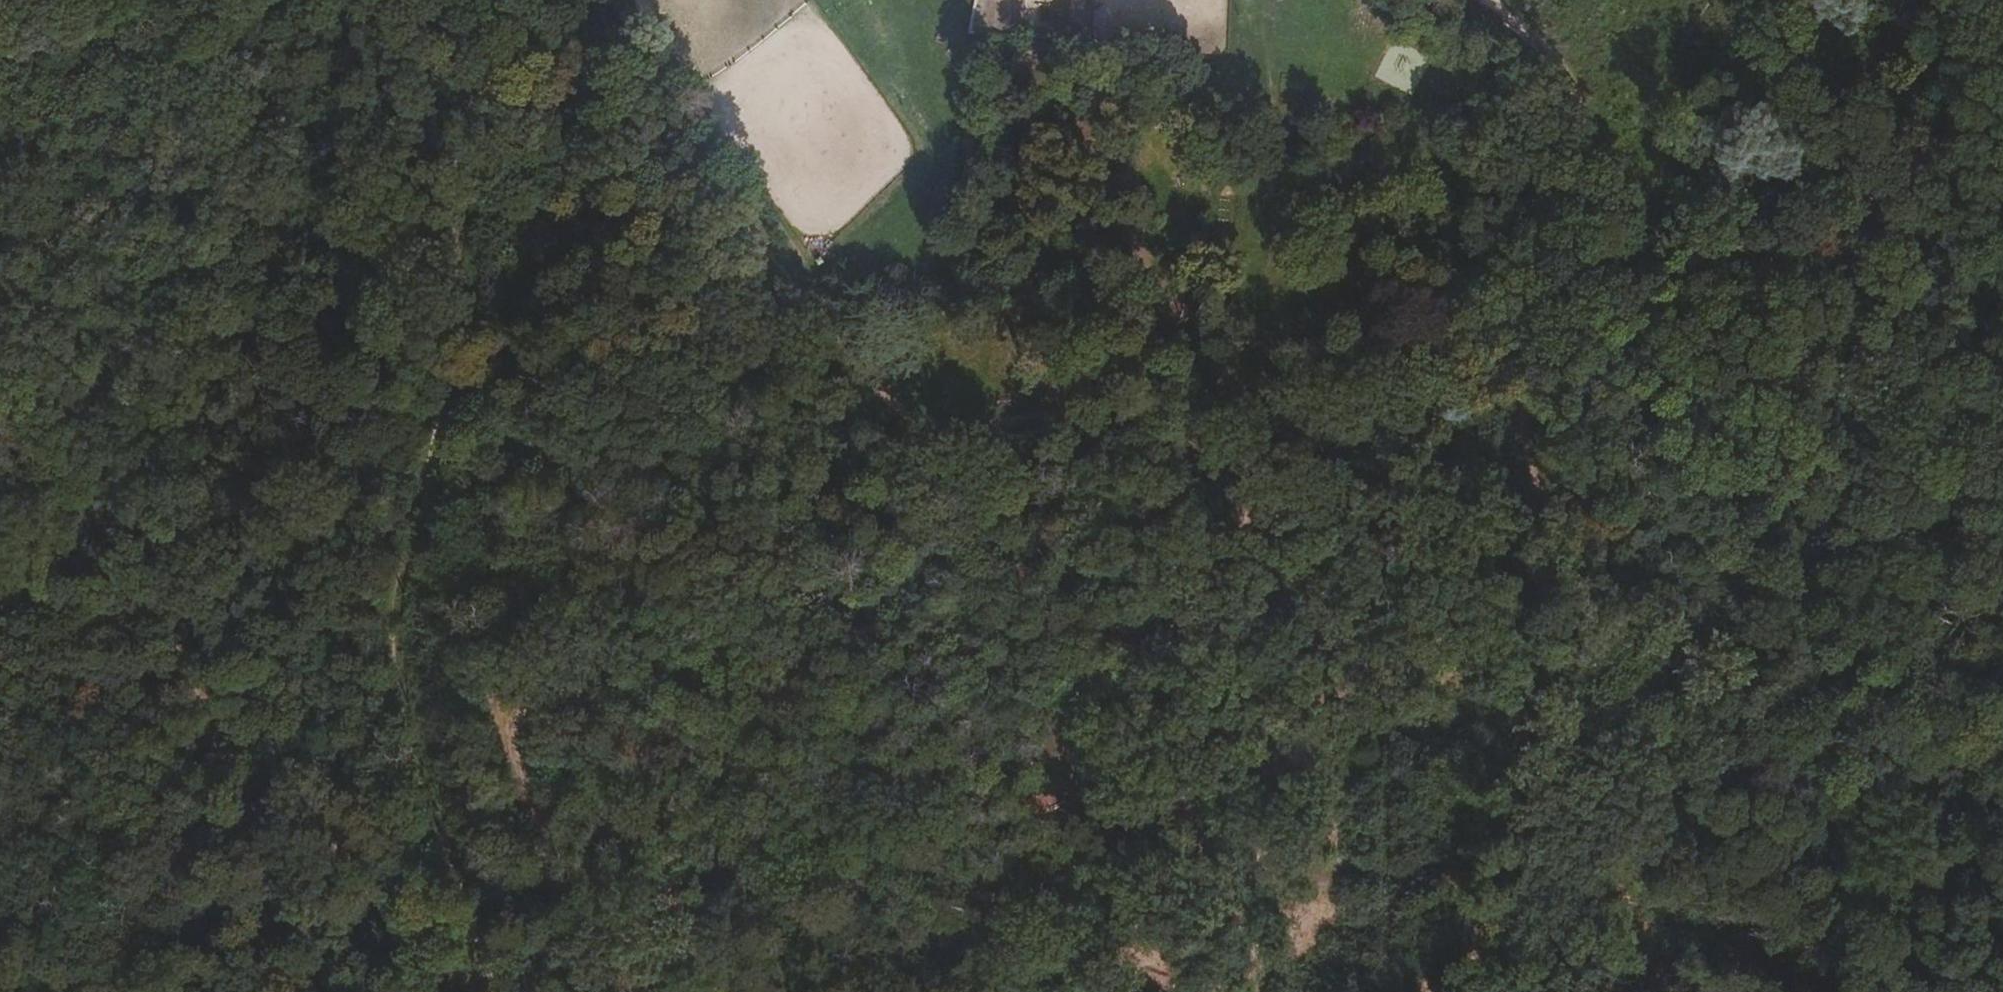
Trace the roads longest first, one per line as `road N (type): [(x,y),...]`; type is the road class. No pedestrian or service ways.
road 1 (track): [(1260,0),(1255,991)]
road 2 (track): [(496,991),(414,763),(395,659),(403,567),(450,353),(460,144),(481,95),(521,55)]
road 3 (track): [(1544,311),(1533,342),(1527,429),(1584,709),(1584,768),(1557,991)]
road 4 (track): [(713,991),(696,970),(649,803),(601,717),(554,698),(528,715),(520,756),(545,833),(629,991)]
road 5 (track): [(2002,198),(1964,181),(1906,182),(1783,241),(1544,311)]
road 6 (track): [(472,991),(385,913),(288,773),(182,676)]
road 7 (track): [(633,0),(639,24),(797,248),(824,311)]
road 8 (track): [(1488,0),(1557,60),(1579,103),(1584,166),(1568,252),(1544,311)]
road 9 (track): [(338,991),(239,762),(182,676)]
road 10 (track): [(182,676),(147,573),(120,533),(73,493),(0,459)]
road 11 (track): [(182,676),(83,612),(0,595)]

